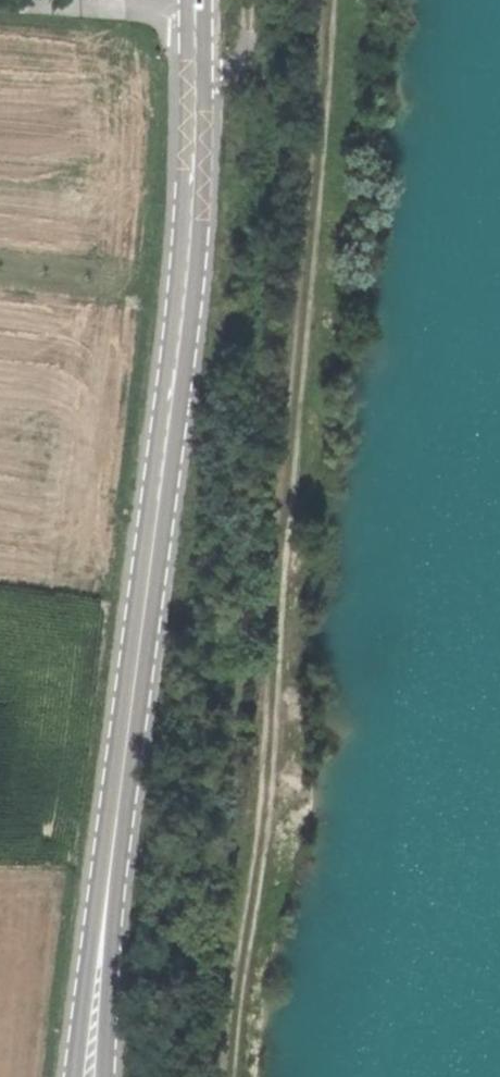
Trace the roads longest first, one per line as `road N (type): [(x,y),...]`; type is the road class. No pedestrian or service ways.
road 1 (secondary): [(197,0),(190,255),(103,1076)]
road 2 (track): [(197,105),(247,48),(249,0)]

